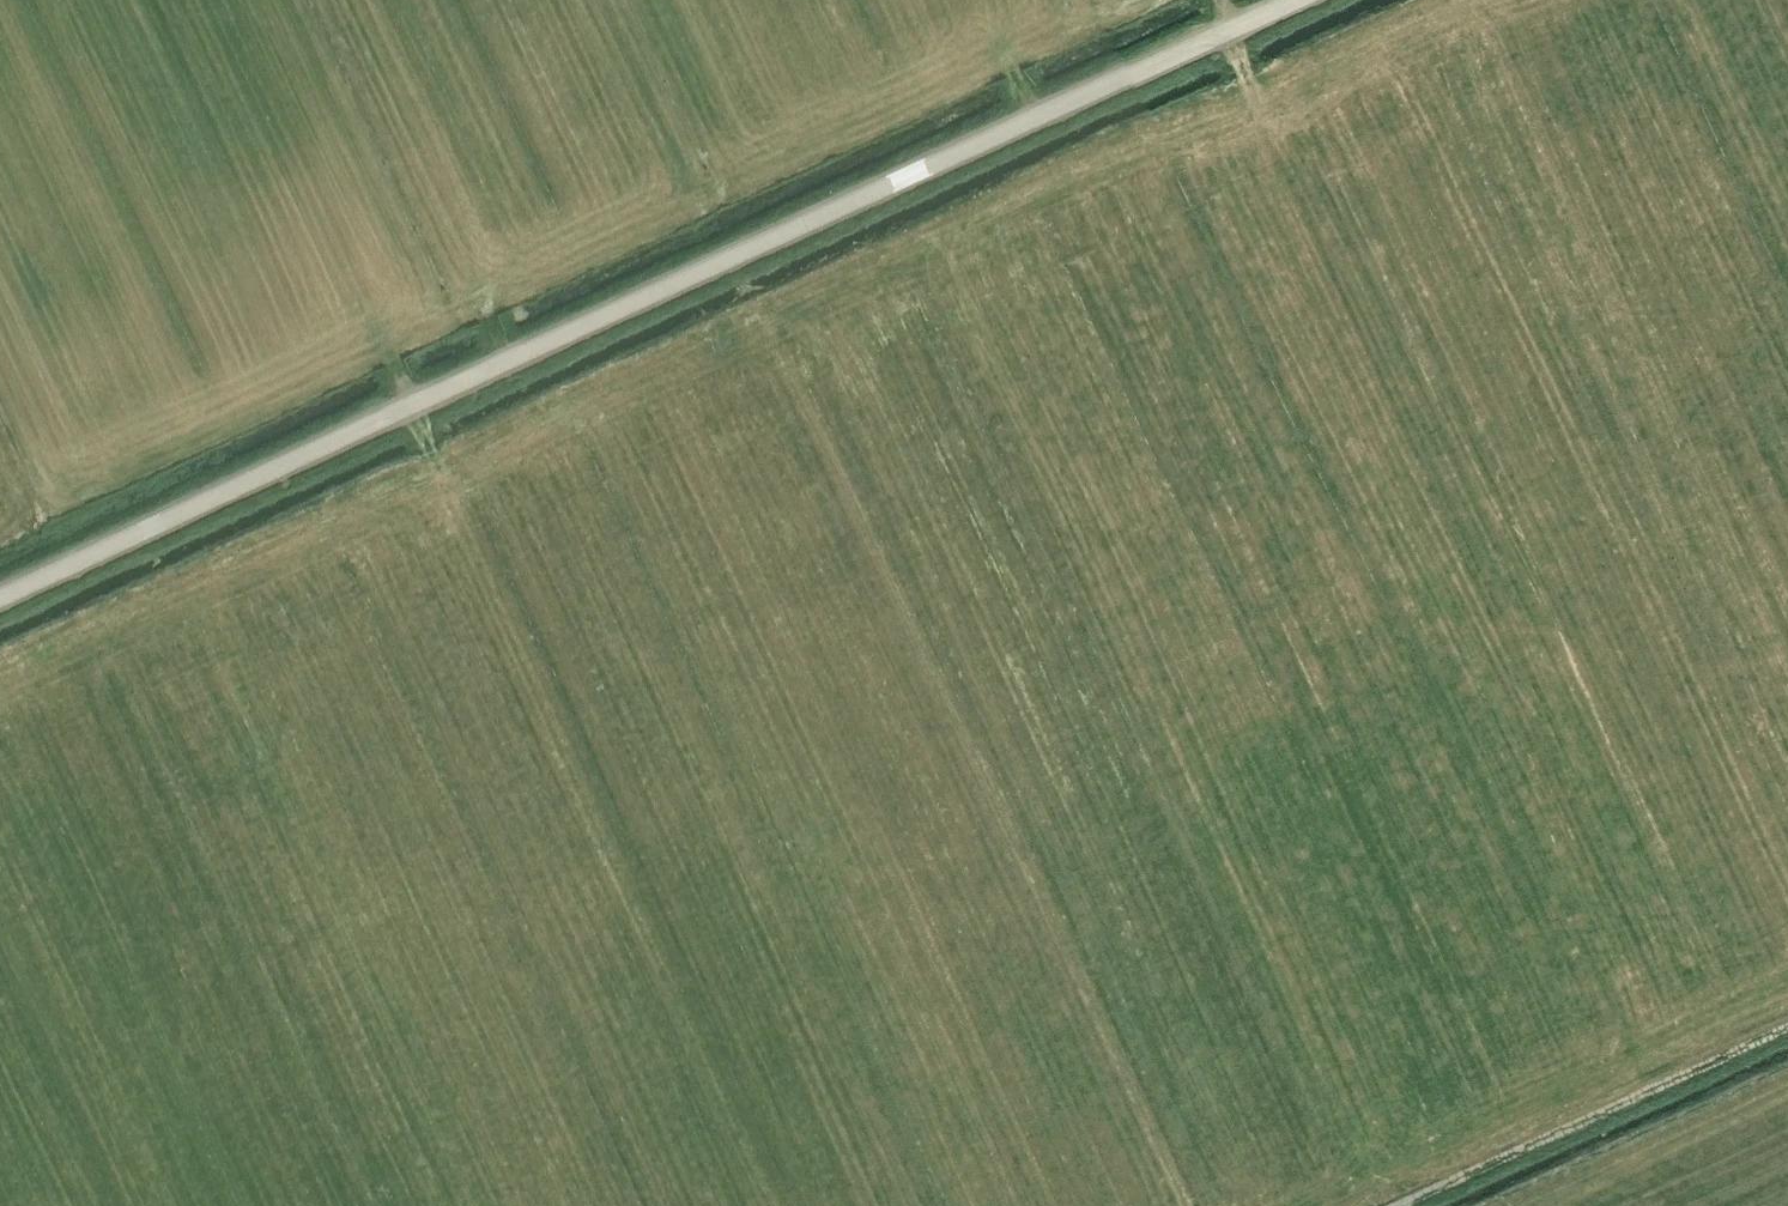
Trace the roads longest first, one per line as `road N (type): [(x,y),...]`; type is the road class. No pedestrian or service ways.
road 1 (unclassified): [(0,600),(1298,0)]

